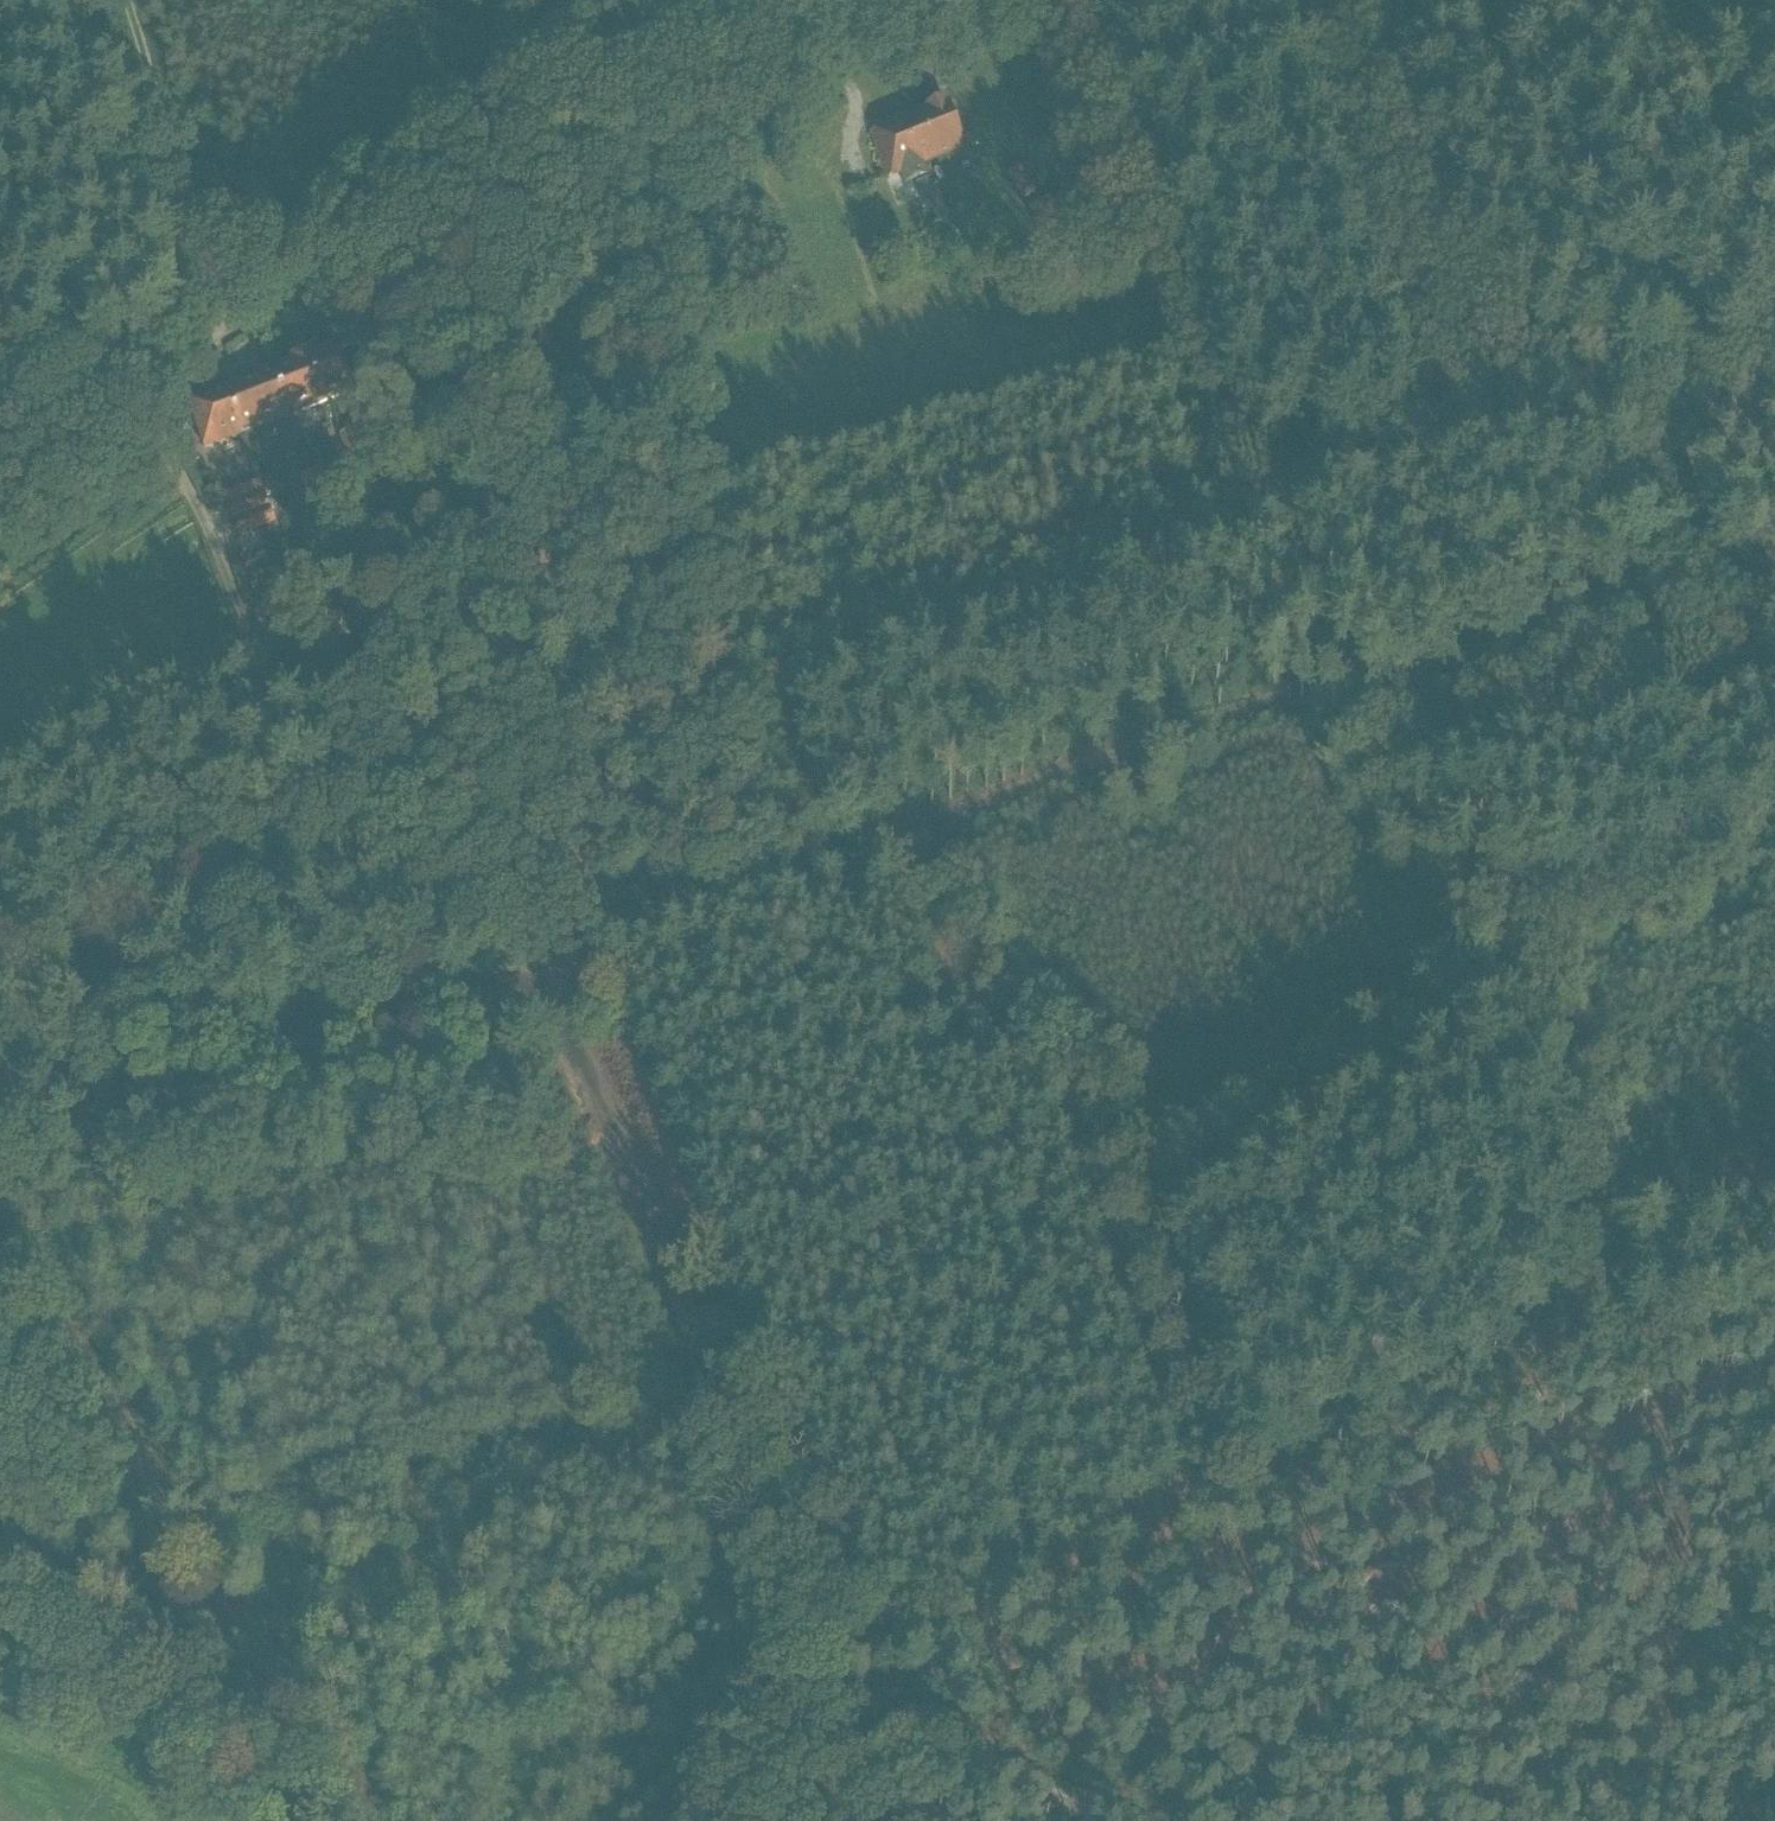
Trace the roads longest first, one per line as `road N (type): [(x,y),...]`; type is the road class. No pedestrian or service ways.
road 1 (track): [(0,966),(111,1022),(179,1040),(294,1054),(392,1049),(555,988),(830,1662),(835,1693)]
road 2 (track): [(1124,0),(1289,465),(1290,576),(1338,692),(1774,531)]
road 3 (track): [(1774,1394),(835,1693)]
road 4 (unclassified): [(0,477),(206,340),(756,3)]
road 5 (track): [(555,988),(1338,692)]
road 6 (track): [(0,1268),(351,1820)]
road 7 (track): [(1585,0),(1774,319)]
road 8 (track): [(206,340),(116,0)]
road 9 (track): [(835,1693),(1042,1778),(1118,1820)]
road 10 (track): [(835,1693),(858,1820)]

